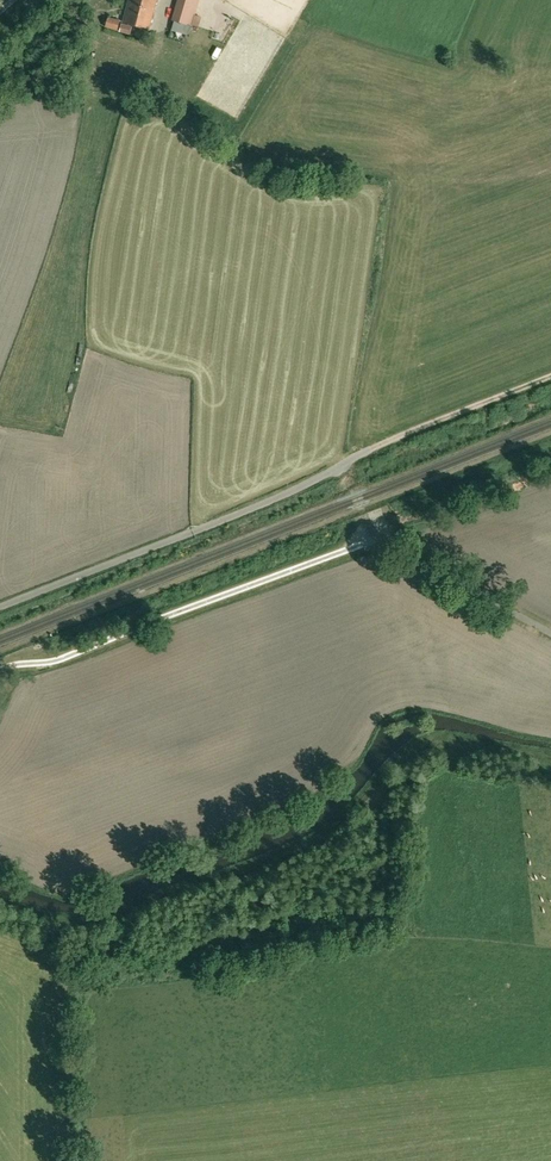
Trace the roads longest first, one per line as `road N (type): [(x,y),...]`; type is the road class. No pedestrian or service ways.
road 1 (unclassified): [(0,608),(289,494),(367,451)]
road 2 (track): [(367,451),(550,378)]

